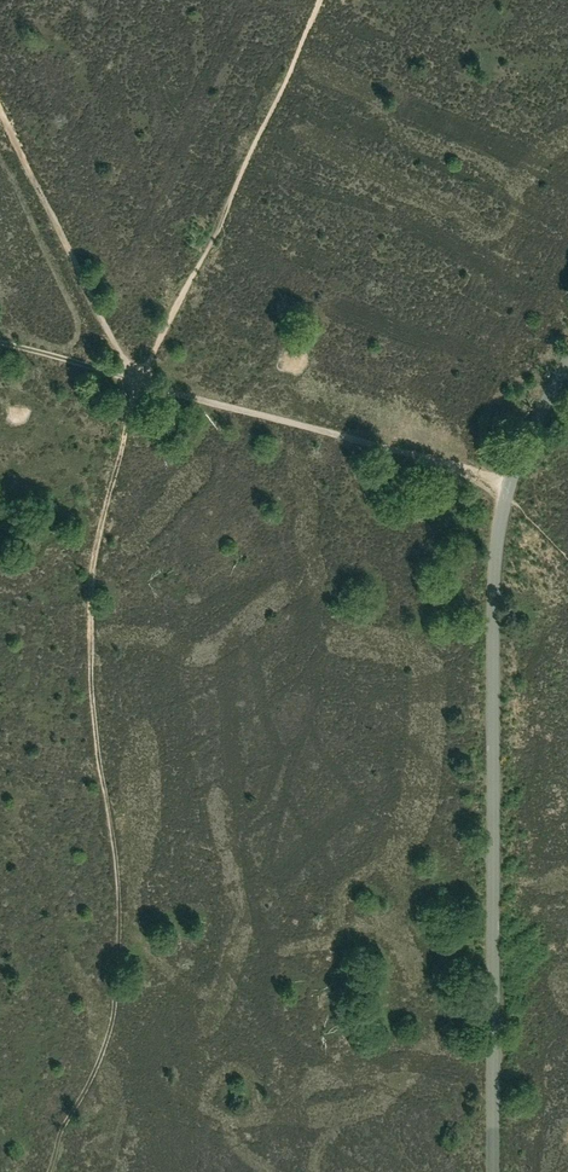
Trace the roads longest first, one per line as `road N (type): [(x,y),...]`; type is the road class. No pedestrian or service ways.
road 1 (unclassified): [(493,1171),(498,537),(521,454),(567,365)]
road 2 (track): [(141,381),(100,517),(91,595),(98,748),(120,886),(117,975),(108,1031),(48,1171)]
road 3 (track): [(511,480),(141,381)]
road 4 (track): [(0,342),(141,381)]

